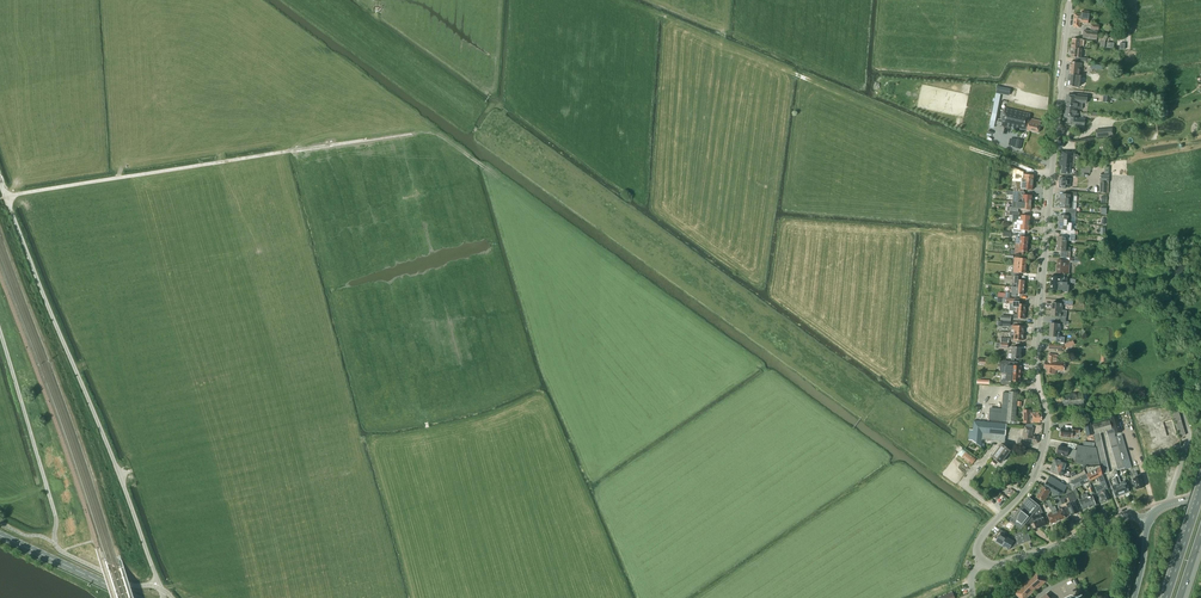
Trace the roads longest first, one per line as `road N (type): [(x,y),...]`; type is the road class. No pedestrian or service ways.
road 1 (unclassified): [(985,531),(1021,495),(1044,448),(1042,282),(1070,0)]
road 2 (residential): [(980,561),(999,564),(1125,516),(1148,523)]
road 3 (primary): [(134,597),(0,534)]

